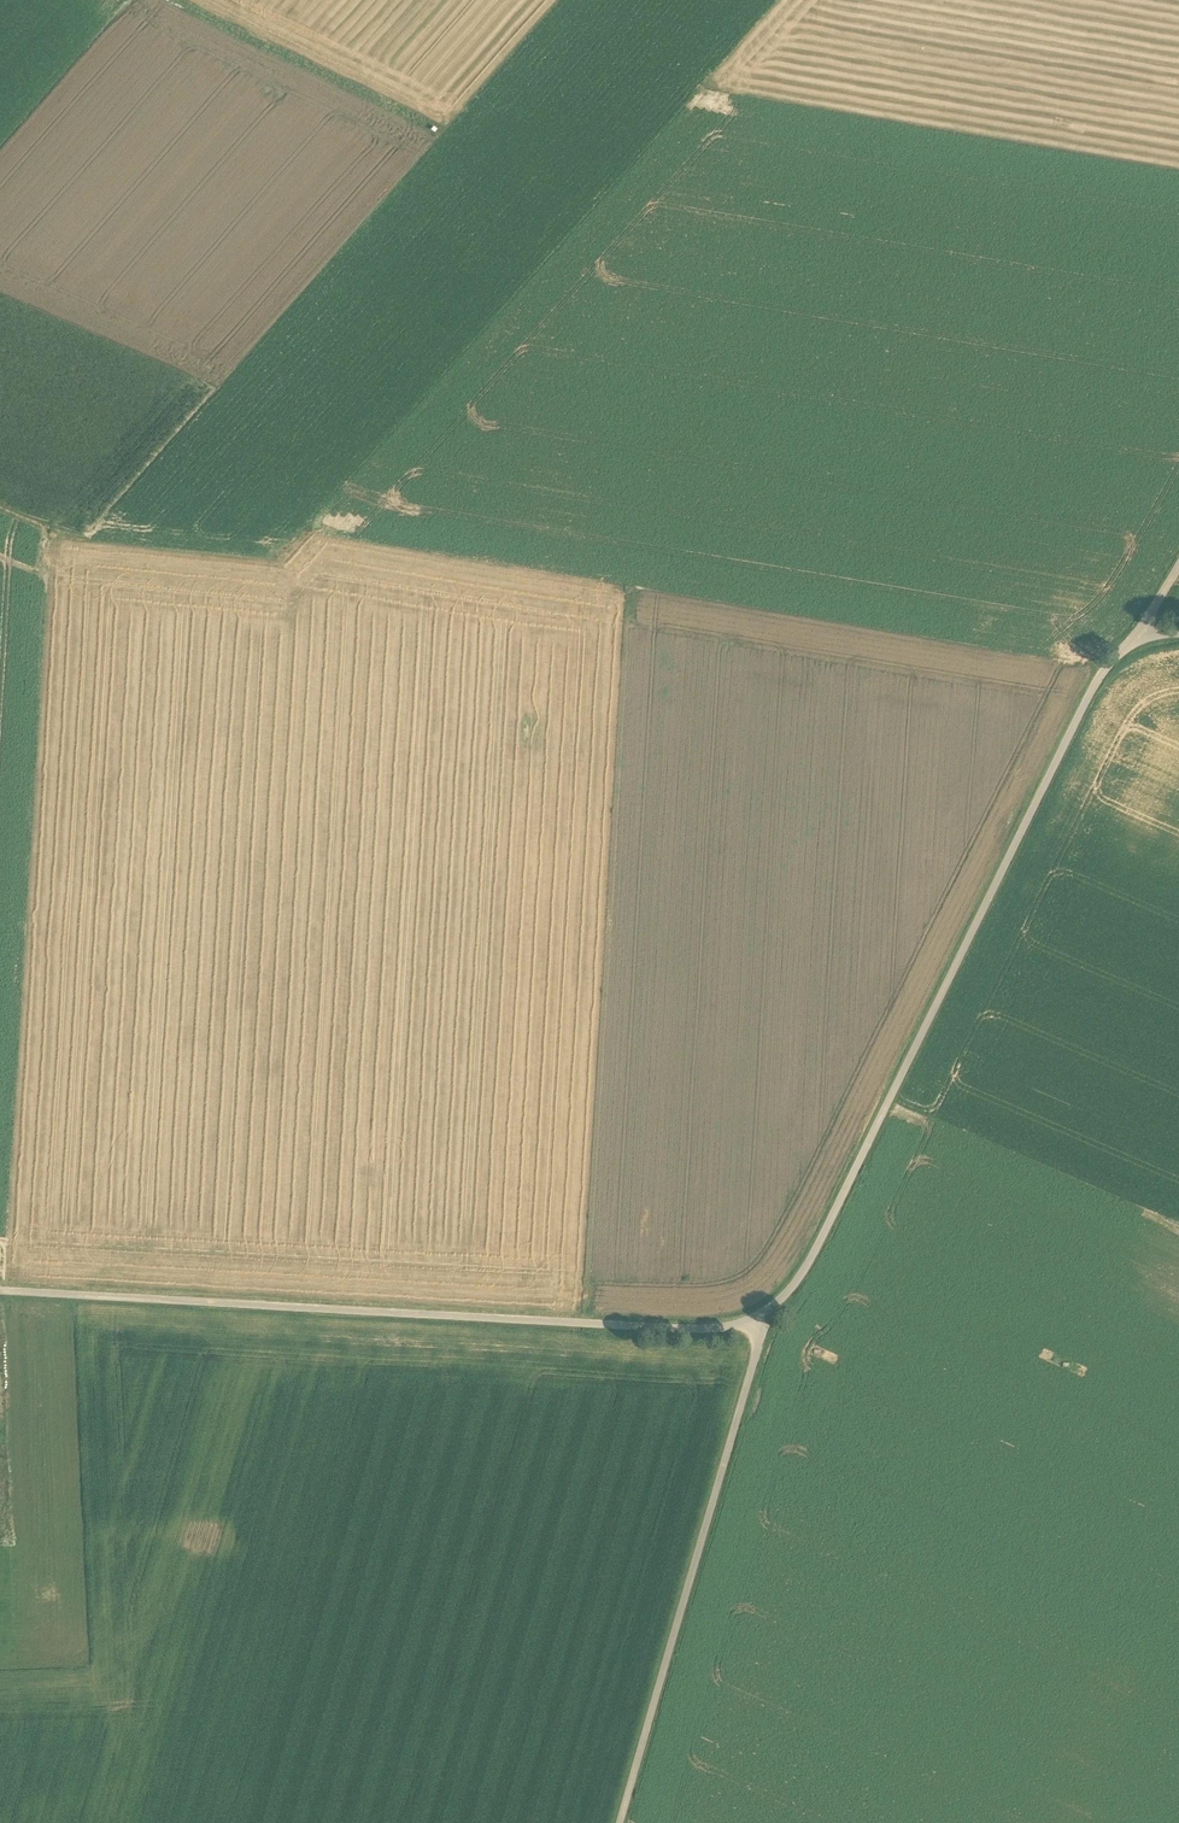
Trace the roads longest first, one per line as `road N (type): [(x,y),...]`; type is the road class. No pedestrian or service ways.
road 1 (track): [(758,1319),(813,1250),(1093,686),(1116,655),(1147,636)]
road 2 (track): [(758,1319),(665,1327),(0,1291)]
road 3 (track): [(619,1822),(752,1368),(758,1319)]
road 4 (track): [(164,0),(458,140)]

